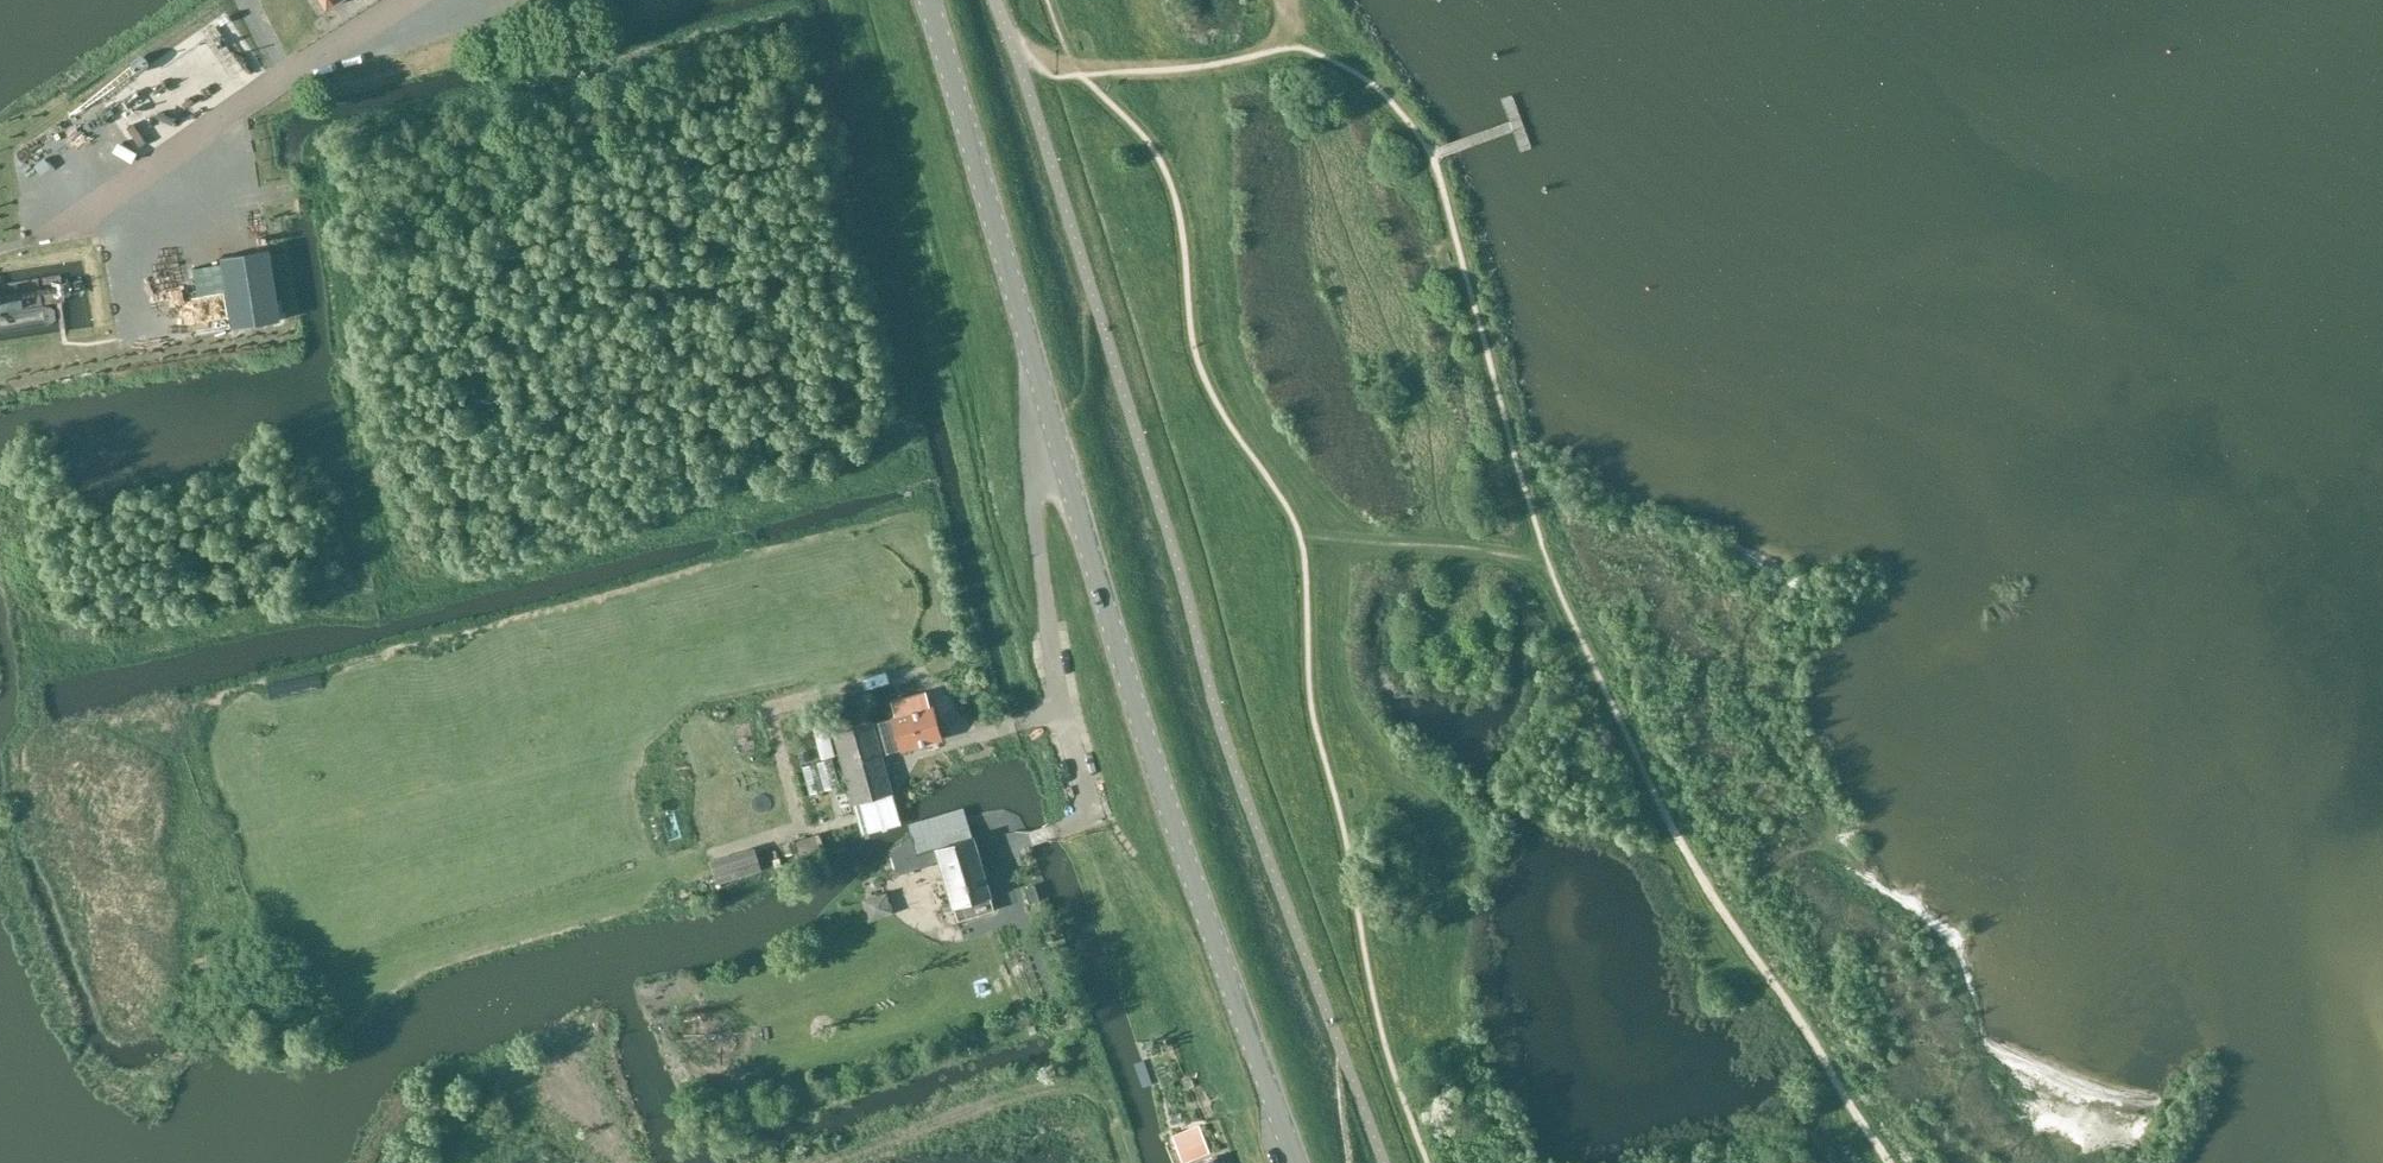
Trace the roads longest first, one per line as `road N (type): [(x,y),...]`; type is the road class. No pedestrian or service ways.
road 1 (tertiary): [(1297,1162),(1149,757),(924,0)]

